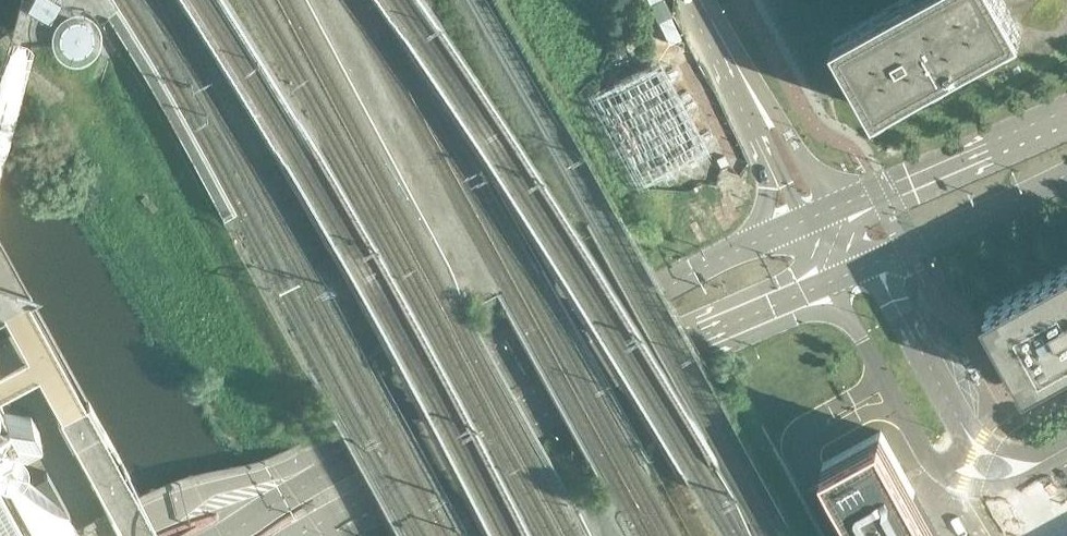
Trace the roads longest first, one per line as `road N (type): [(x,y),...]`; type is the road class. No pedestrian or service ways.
road 1 (secondary): [(804,225),(570,336),(220,535)]
road 2 (secondary): [(311,535),(543,412),(831,281)]
road 3 (unclassified): [(690,0),(804,225)]
road 4 (unclassified): [(839,209),(706,0)]
road 5 (secondary): [(1066,115),(839,209)]
road 6 (secondary): [(869,262),(1066,175)]

